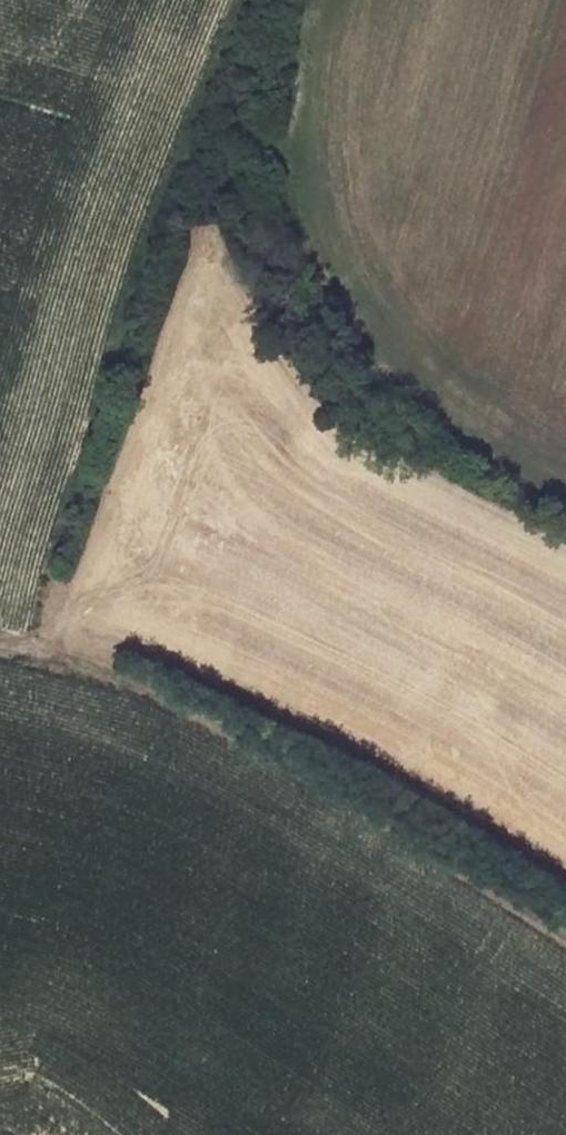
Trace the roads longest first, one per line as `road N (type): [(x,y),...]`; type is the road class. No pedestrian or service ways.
road 1 (track): [(565,935),(395,829),(120,676),(0,642)]
road 2 (track): [(565,516),(367,409),(206,153)]

